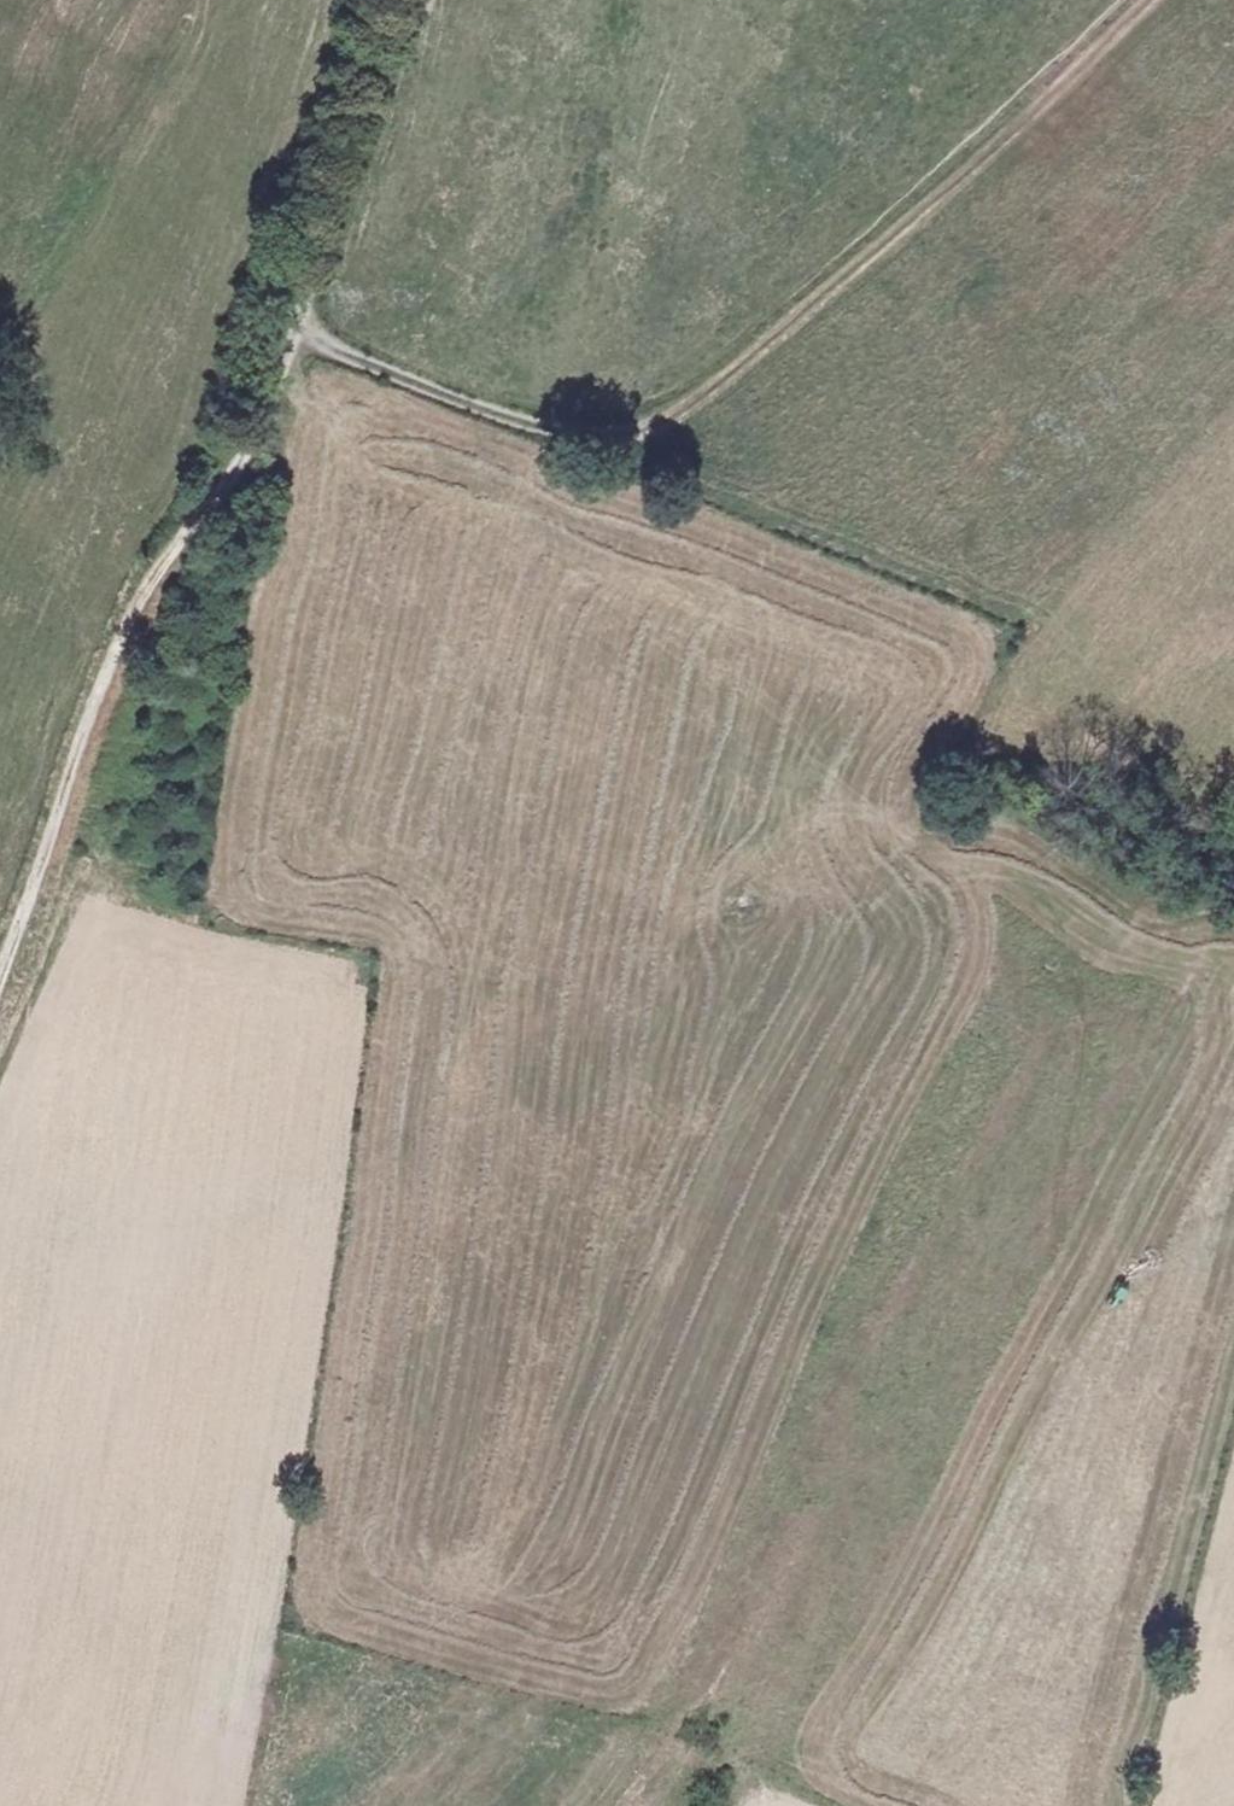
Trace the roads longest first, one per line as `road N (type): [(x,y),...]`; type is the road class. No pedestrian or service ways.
road 1 (track): [(402,0),(271,399),(229,479),(183,531),(131,614),(94,695),(0,969)]

